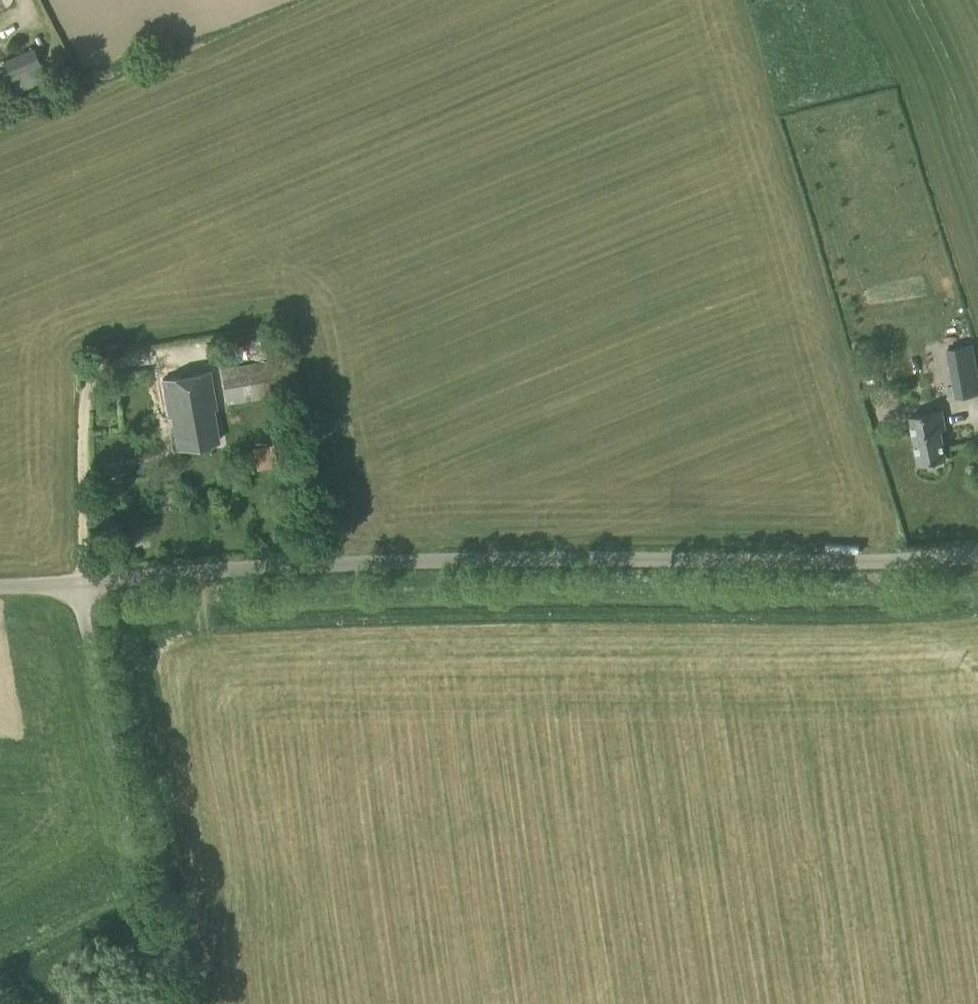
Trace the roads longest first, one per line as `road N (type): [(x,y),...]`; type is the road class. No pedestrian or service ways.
road 1 (unclassified): [(0,582),(324,562),(851,556),(977,544)]

